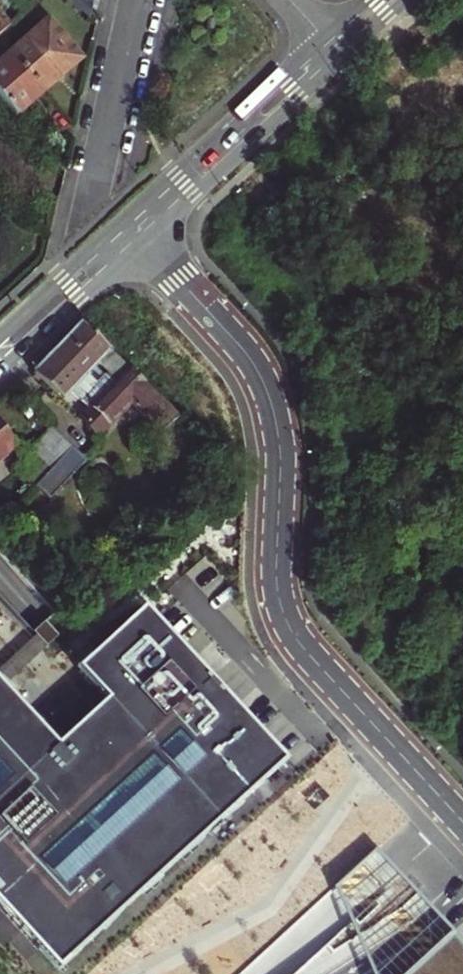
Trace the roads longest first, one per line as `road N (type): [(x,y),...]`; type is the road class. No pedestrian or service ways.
road 1 (residential): [(462,821),(294,631),(280,597),(279,454),(269,399),(250,358),(137,230)]
road 2 (tertiary): [(334,47),(137,230)]
road 3 (residential): [(138,0),(91,207)]
road 4 (tertiary): [(137,230),(0,352)]

